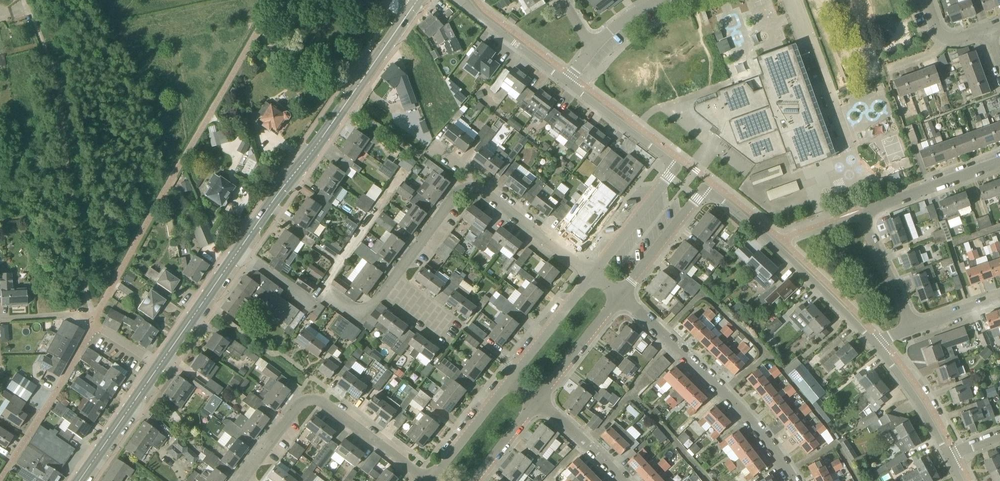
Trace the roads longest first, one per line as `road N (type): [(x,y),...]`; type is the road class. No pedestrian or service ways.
road 1 (secondary): [(159,366),(418,0)]
road 2 (residential): [(620,295),(703,188),(764,234),(876,344)]
road 3 (residential): [(567,83),(676,167),(593,274)]
road 4 (residential): [(911,329),(862,214),(999,164)]
road 5 (residential): [(792,480),(758,431),(620,295)]
road 6 (residential): [(242,480),(311,399),(428,480)]
road 7 (residential): [(0,479),(94,324)]
road 8 (residential): [(593,274),(470,176)]
road 9 (secondary): [(80,480),(159,366)]
road 10 (residential): [(593,274),(509,382)]
road 11 (residential): [(536,403),(620,295)]
road 12 (residential): [(459,0),(567,83)]
road 13 (residential): [(388,284),(470,176)]
road 14 (residential): [(876,344),(948,456)]
road 15 (residential): [(509,382),(429,480)]

